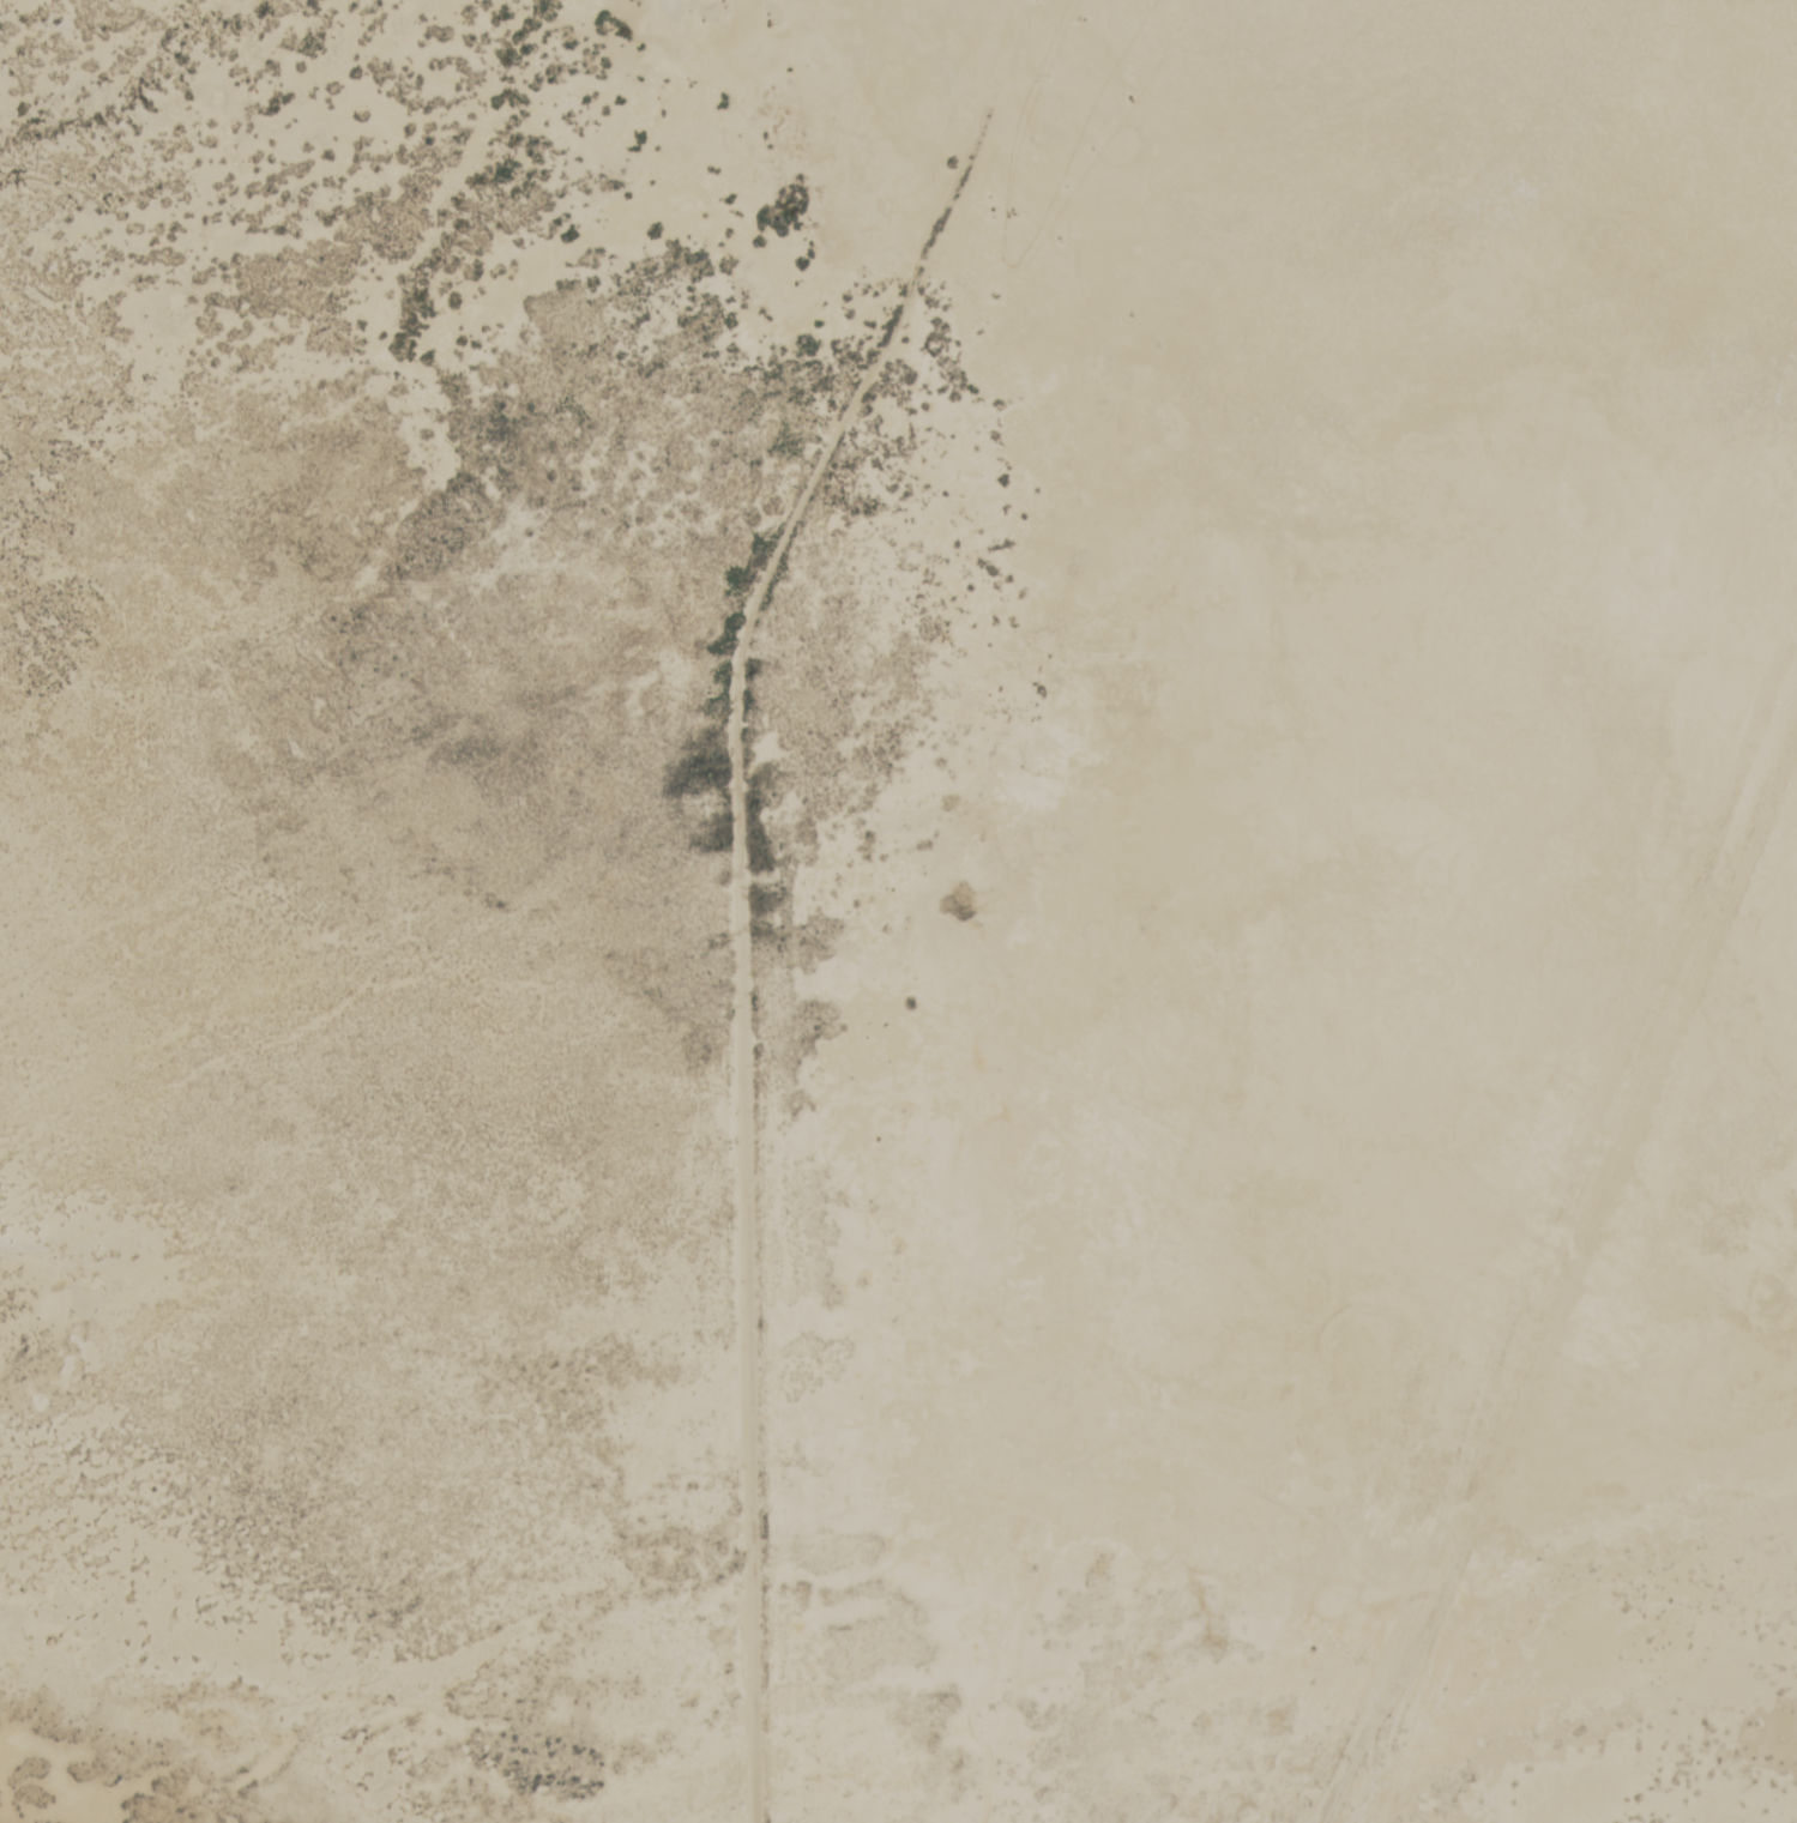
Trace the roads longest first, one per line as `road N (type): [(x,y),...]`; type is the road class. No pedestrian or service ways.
road 1 (track): [(967,0),(773,590),(741,811),(749,1822)]
road 2 (track): [(1325,1822),(1460,1549),(1796,624)]

